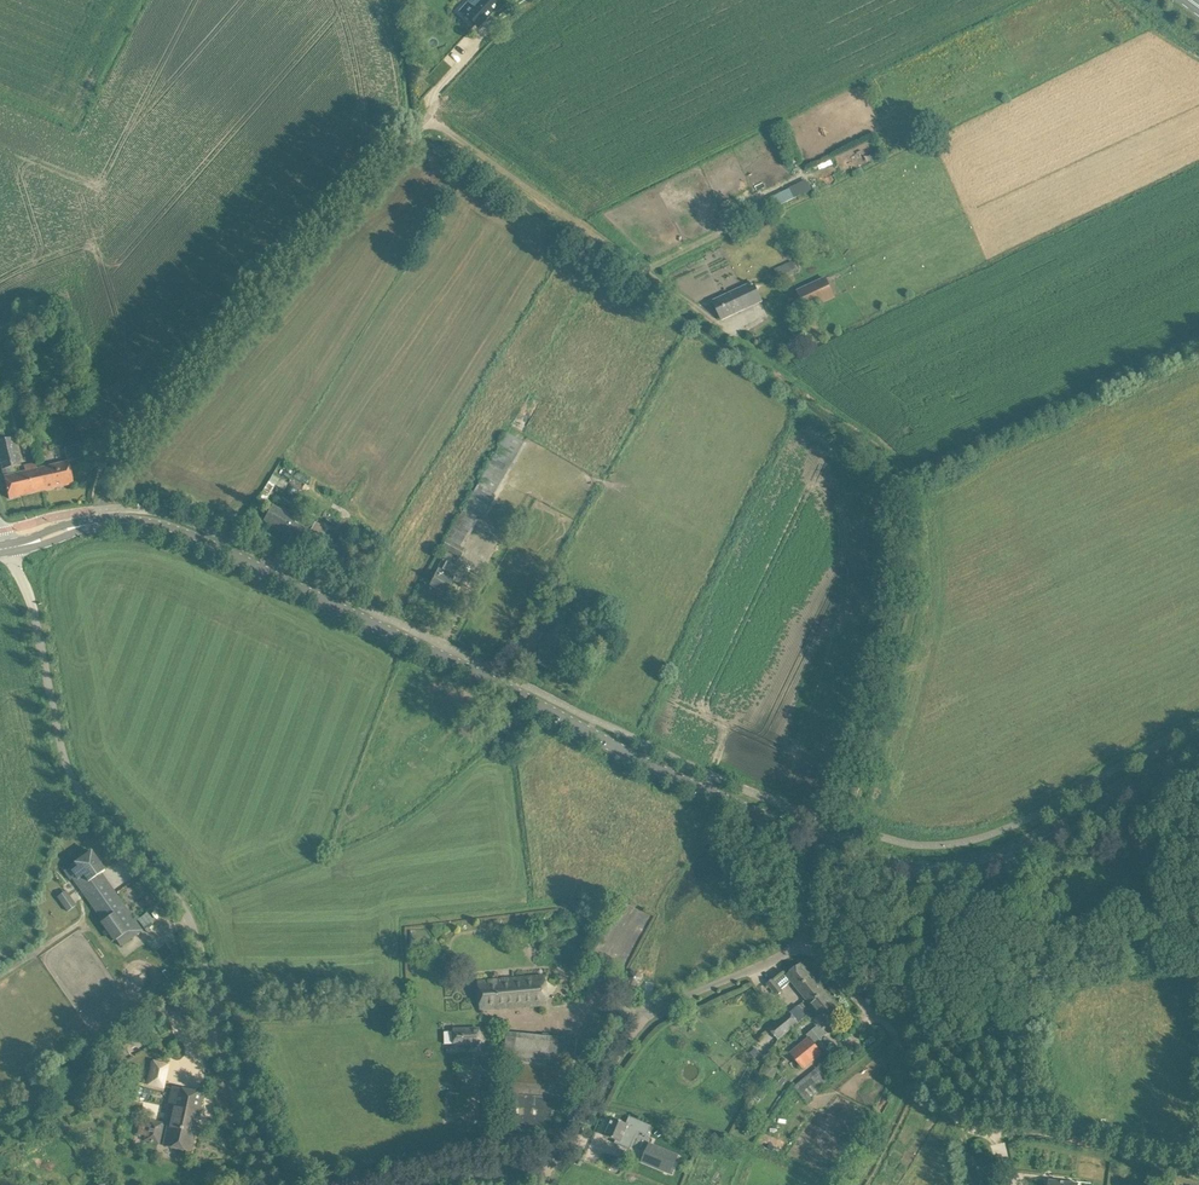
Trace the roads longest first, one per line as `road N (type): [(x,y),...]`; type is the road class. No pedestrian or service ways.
road 1 (unclassified): [(105,522),(107,485),(147,426),(423,122),(447,125),(489,152),(766,354)]
road 2 (secondary): [(105,522),(182,534),(657,768),(816,837)]
road 3 (unclassified): [(275,1184),(239,1115),(191,916),(69,773),(20,537)]
road 4 (secondary): [(816,837),(903,867),(978,864),(1035,842),(1198,743)]
road 5 (unclassified): [(554,1153),(576,1137),(646,1013),(806,943)]
road 6 (track): [(991,1136),(1067,1134),(1189,1168),(1198,1070)]
road 7 (unclassified): [(991,1136),(961,1121),(897,1034),(806,943)]
road 8 (unclassified): [(396,1184),(483,1155),(554,1153)]

